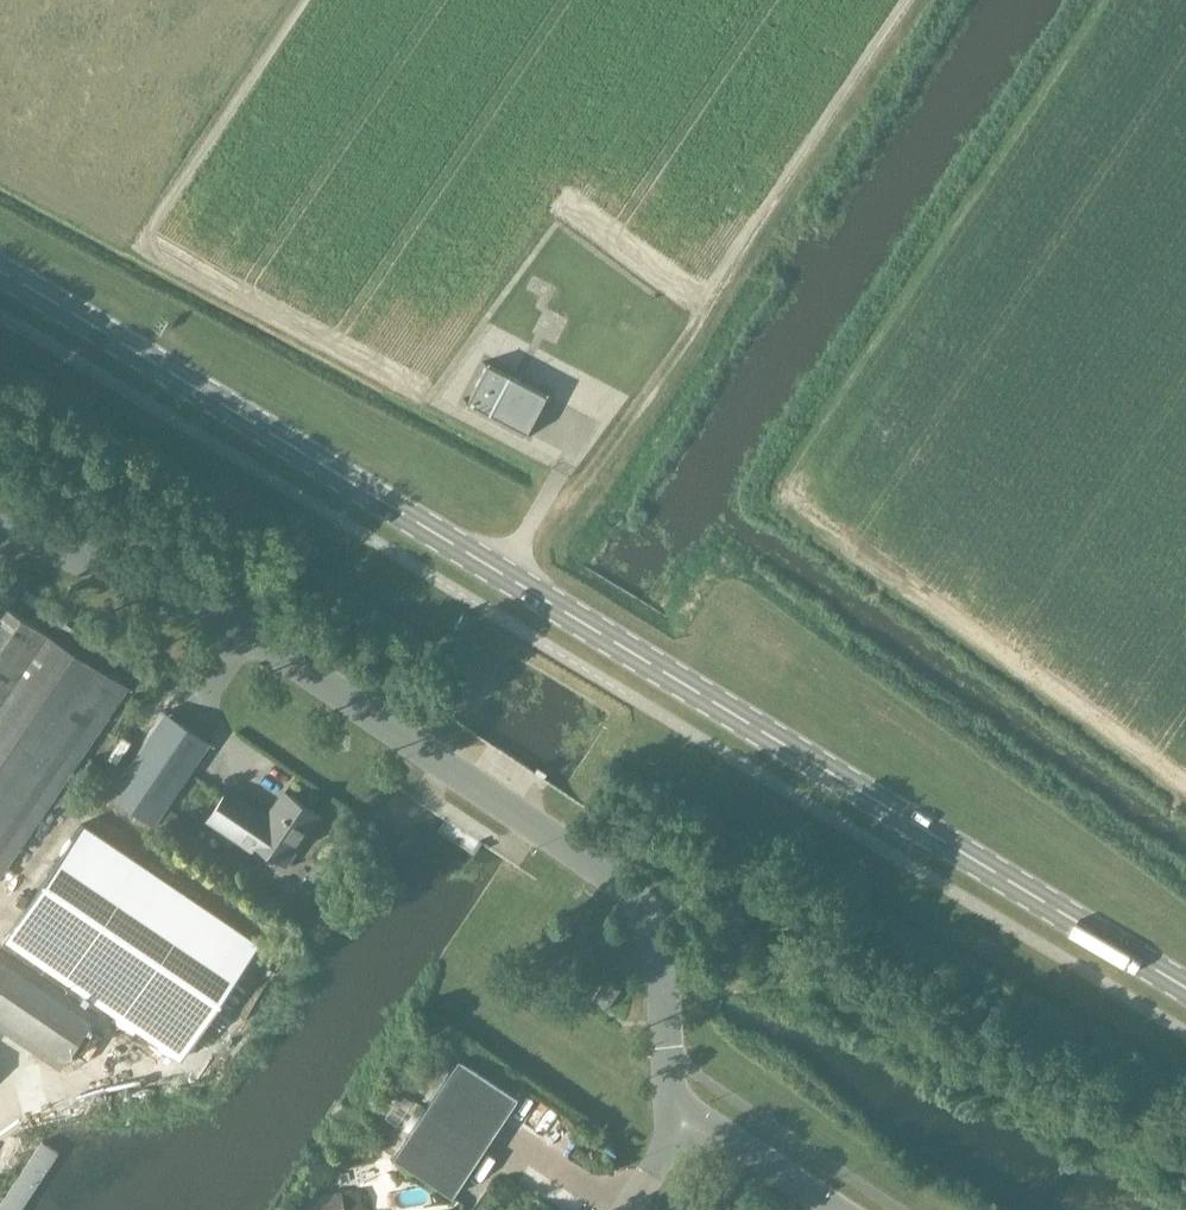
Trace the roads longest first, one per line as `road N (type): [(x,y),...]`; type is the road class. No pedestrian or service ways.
road 1 (unclassified): [(670,1119),(657,948),(625,888),(242,629),(0,528)]
road 2 (primary): [(634,656),(0,271)]
road 3 (primary): [(634,656),(1185,990)]
road 4 (unclassified): [(670,1119),(707,1126),(837,1209)]

